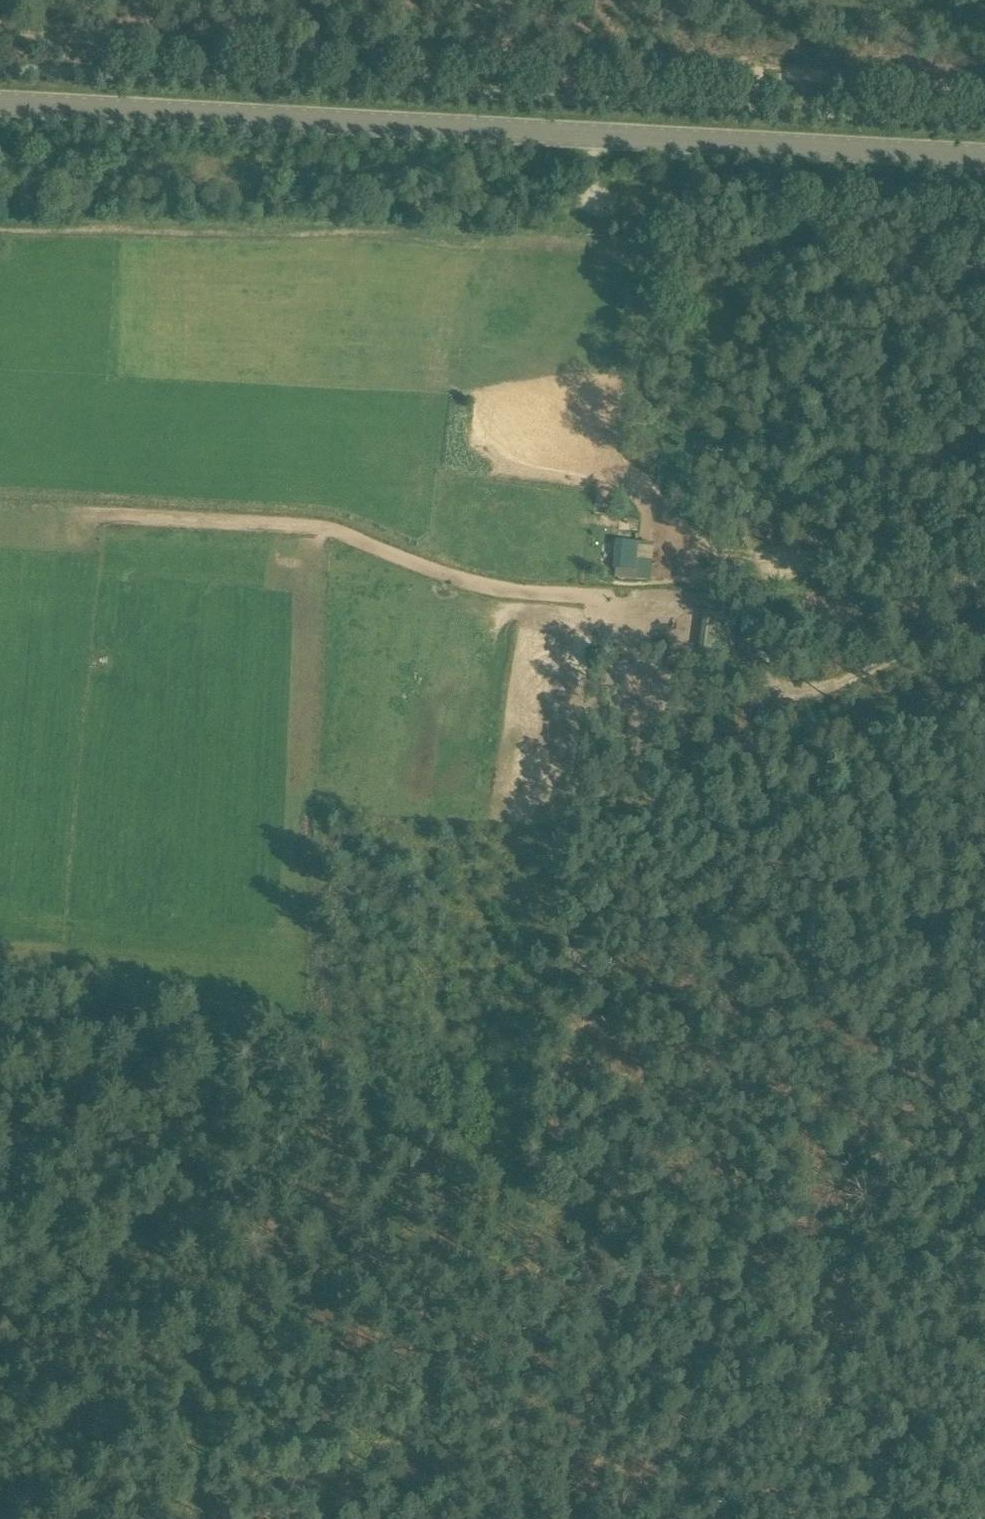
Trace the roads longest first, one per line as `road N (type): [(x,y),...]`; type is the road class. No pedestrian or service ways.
road 1 (track): [(984,79),(938,76),(899,61),(806,62),(763,46),(616,67),(0,35)]
road 2 (primary): [(984,157),(0,103)]
road 3 (track): [(98,513),(309,526),(448,576),(594,595),(737,601),(839,562),(984,584)]
road 4 (track): [(984,1185),(664,1518)]
road 5 (track): [(736,1518),(761,1501),(808,1490),(838,1468),(872,1462),(984,1473)]

